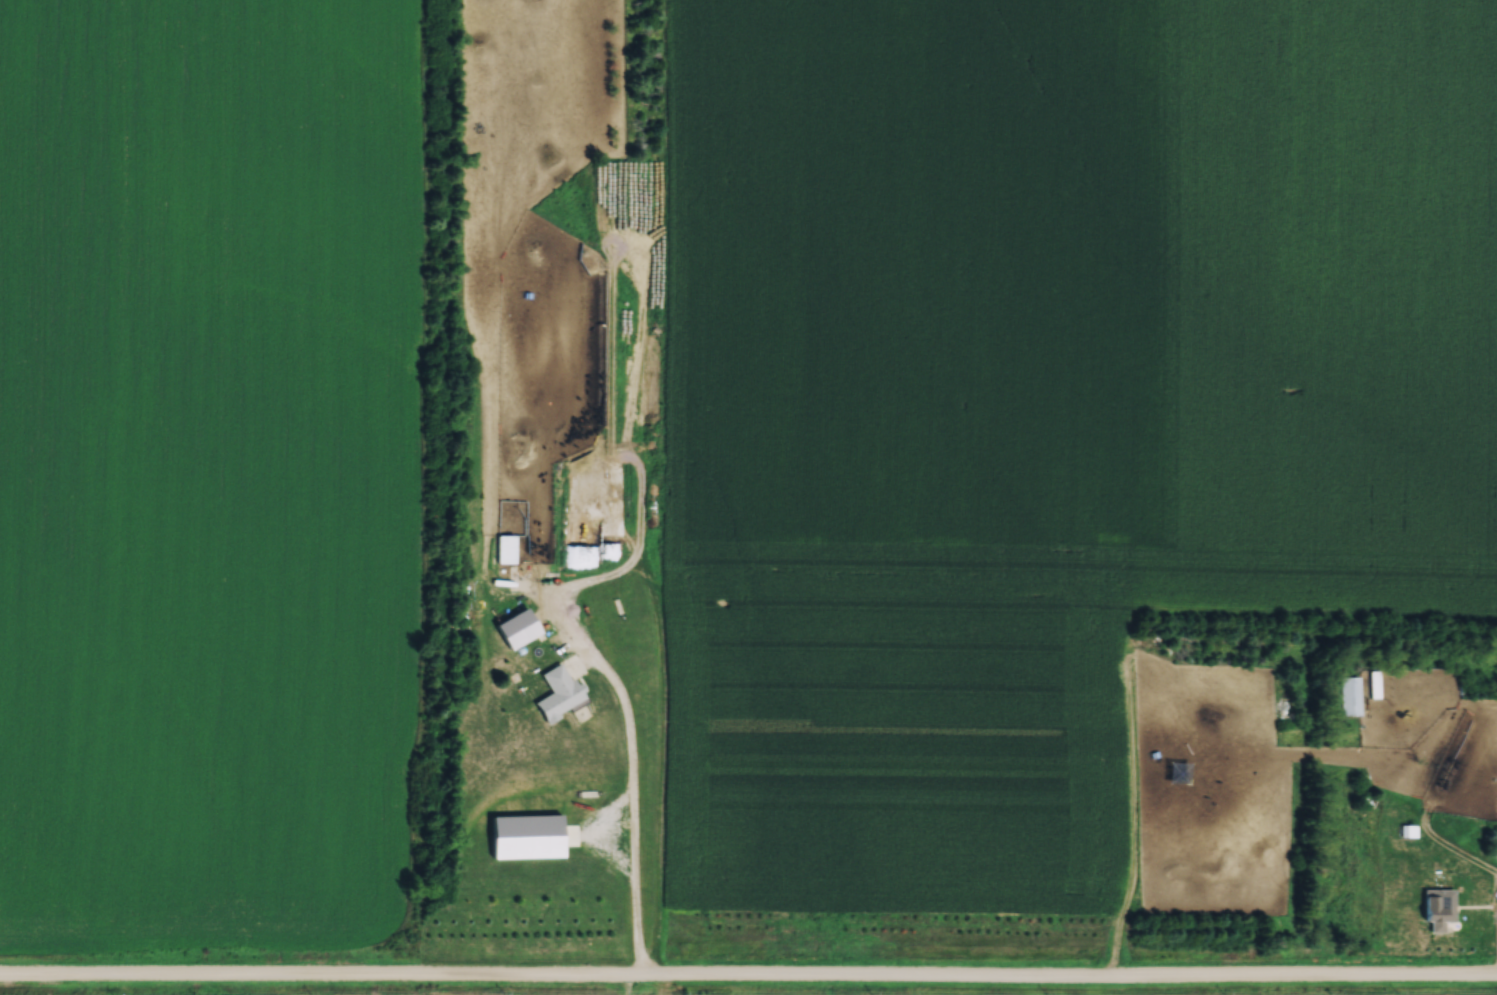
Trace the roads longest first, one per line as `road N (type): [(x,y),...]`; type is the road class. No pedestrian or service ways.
road 1 (residential): [(1496,979),(0,981)]

